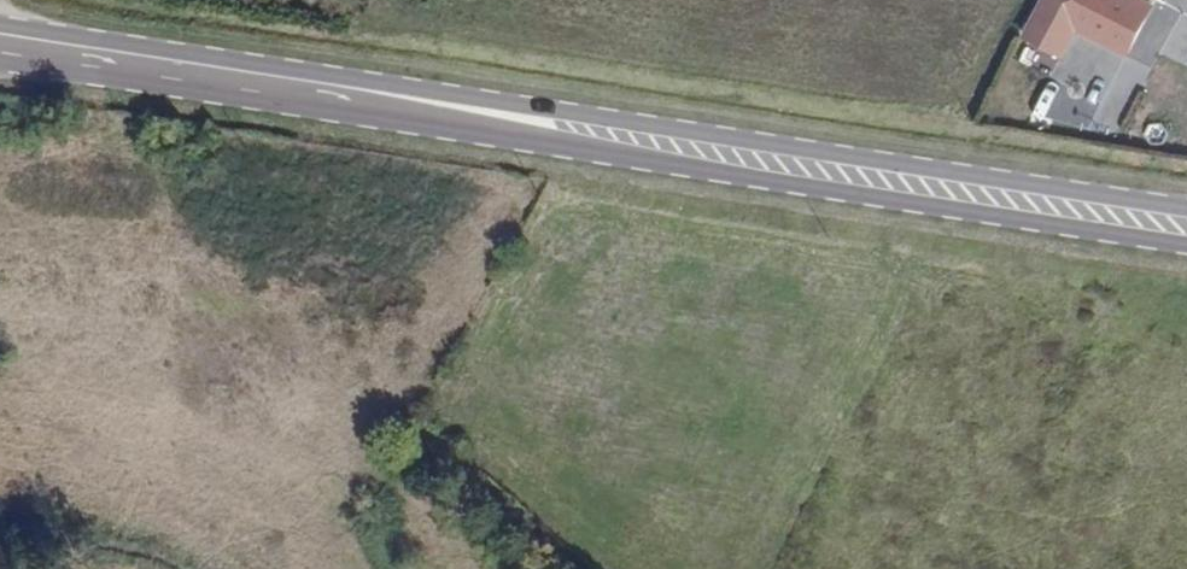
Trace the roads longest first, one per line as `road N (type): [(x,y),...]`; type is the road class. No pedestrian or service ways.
road 1 (primary): [(266,84),(712,171),(1186,245)]
road 2 (primary): [(1186,208),(713,134),(266,84)]
road 3 (primary): [(0,43),(266,84)]

